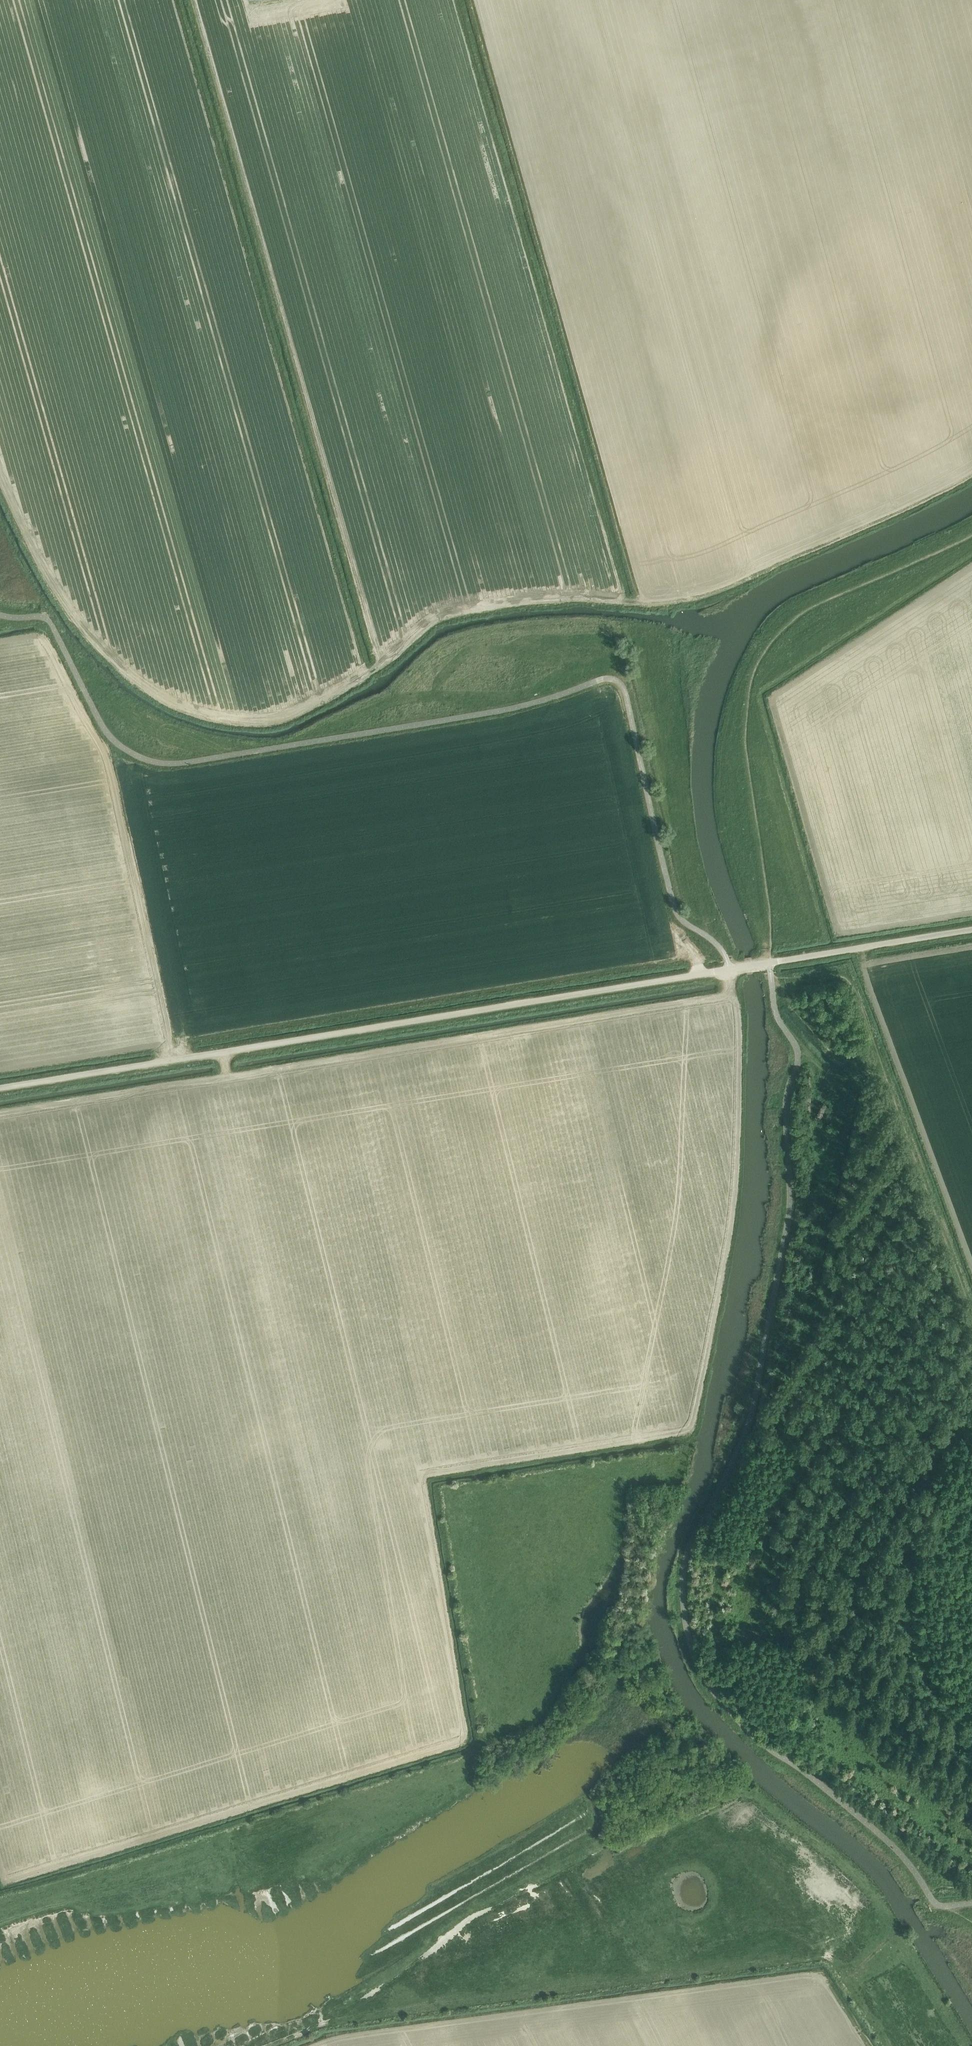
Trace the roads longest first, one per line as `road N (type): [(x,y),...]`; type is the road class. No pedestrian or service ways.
road 1 (track): [(223,1052),(729,969)]
road 2 (track): [(0,1088),(223,1052)]
road 3 (track): [(770,962),(971,930)]

